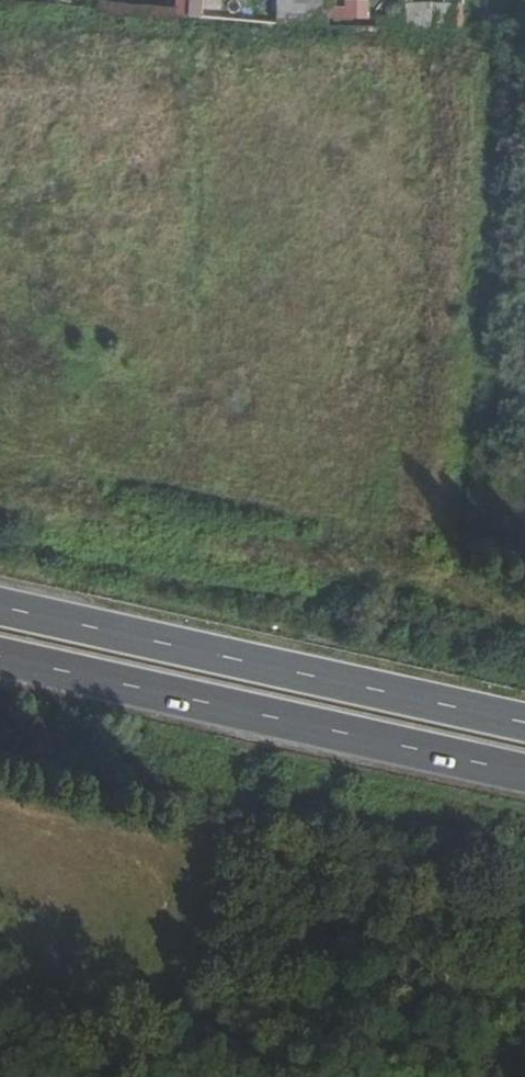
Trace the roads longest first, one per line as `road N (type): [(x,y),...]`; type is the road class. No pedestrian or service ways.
road 1 (trunk): [(524,724),(0,606)]
road 2 (trunk): [(0,657),(524,774)]

